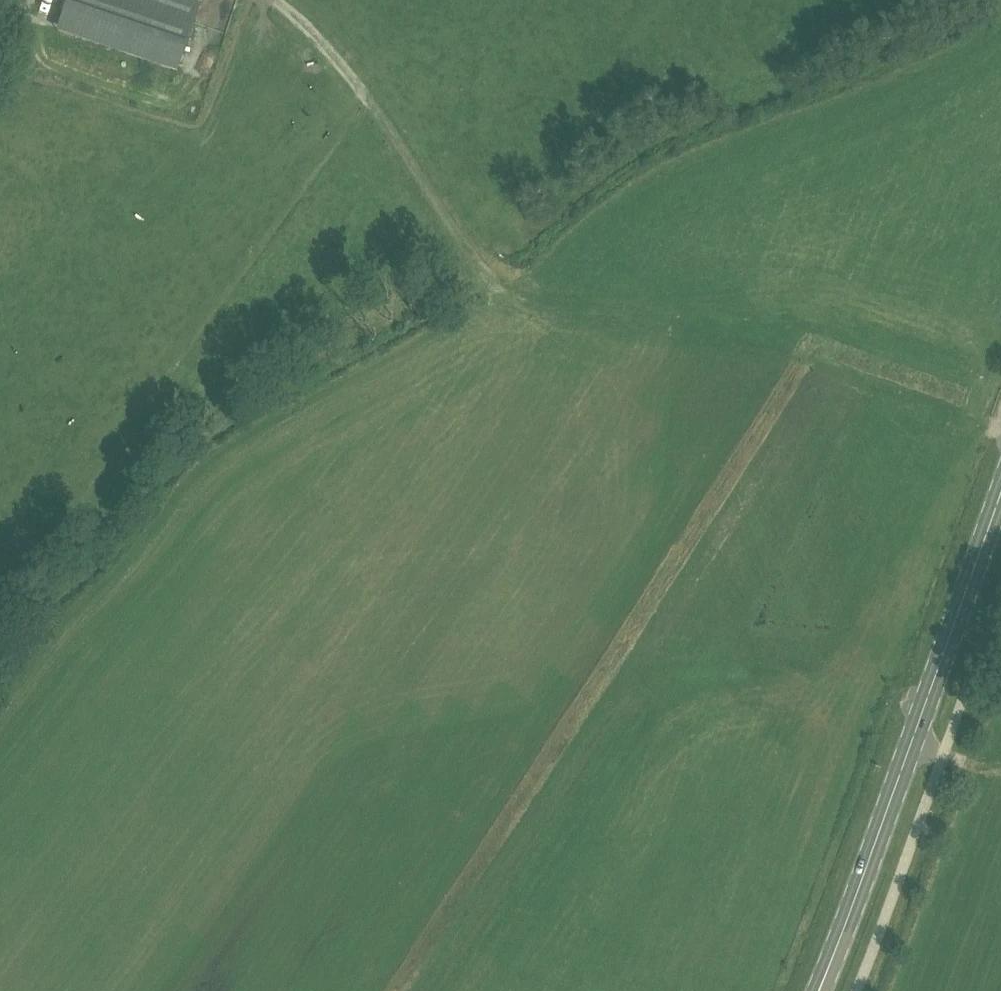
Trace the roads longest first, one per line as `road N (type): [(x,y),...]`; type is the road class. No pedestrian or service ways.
road 1 (secondary): [(820,990),(1000,495)]

